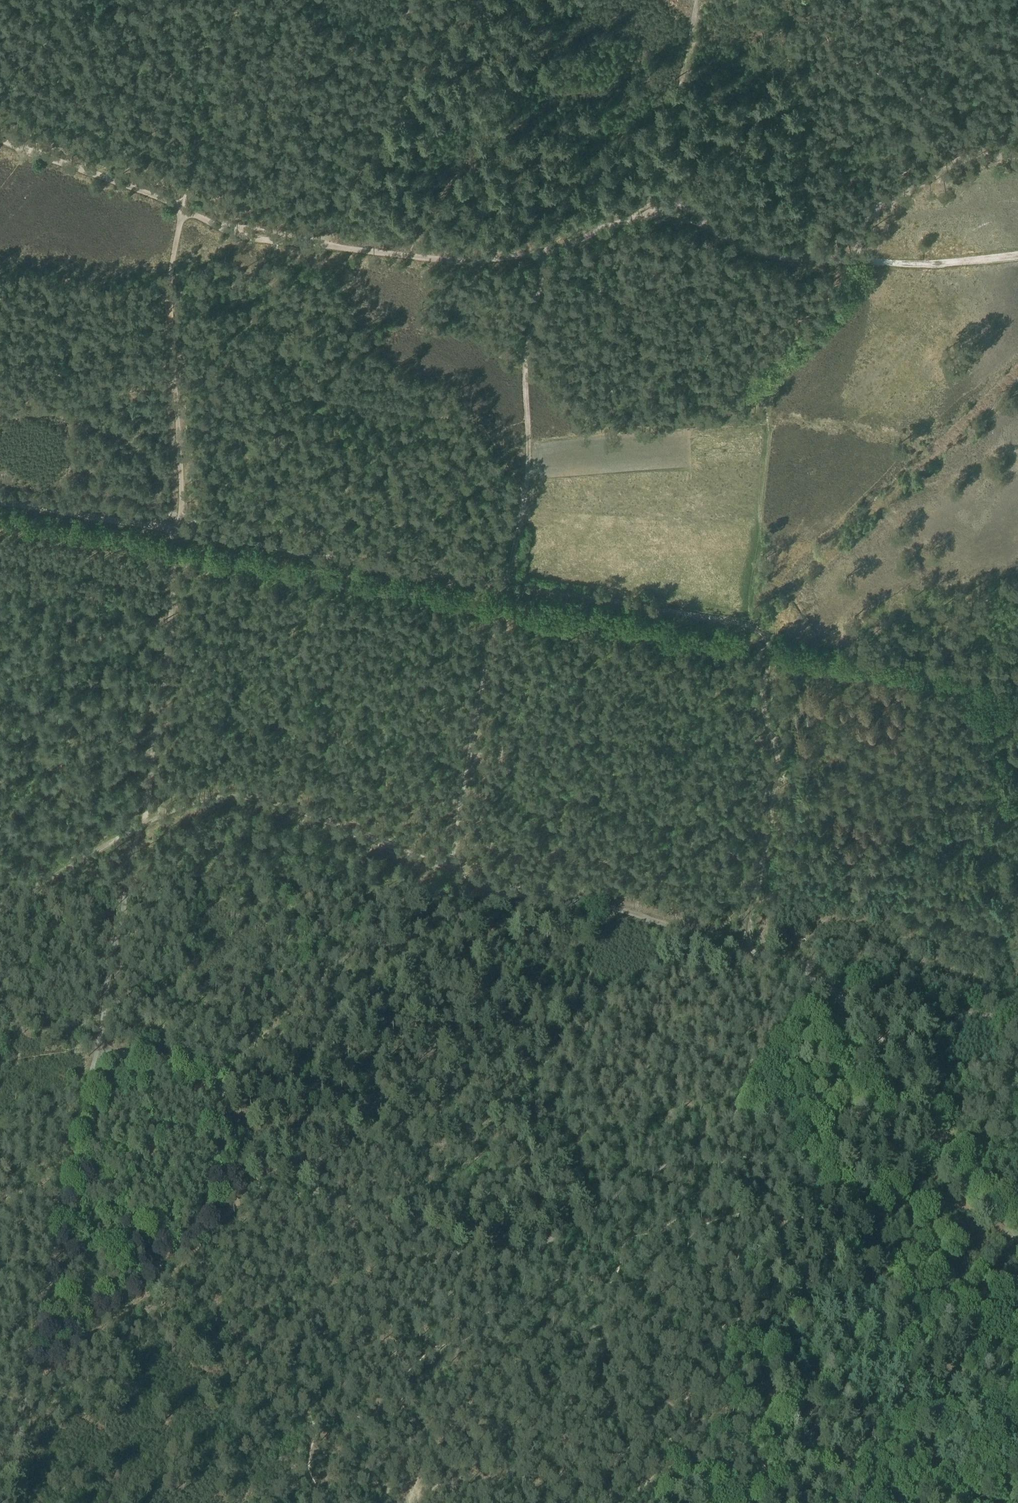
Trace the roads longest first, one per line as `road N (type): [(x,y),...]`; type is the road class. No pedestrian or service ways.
road 1 (track): [(746,950),(782,755),(766,714),(766,632),(183,530)]
road 2 (track): [(812,977),(725,1121),(654,1160),(517,1258),(493,1258),(405,1224),(249,1183),(220,1076)]
road 3 (track): [(691,934),(426,865),(265,798),(236,794),(207,797),(0,902)]
road 4 (track): [(804,255),(746,243),(684,205),(536,252),(438,261),(242,234),(182,209)]
road 5 (track): [(183,530),(141,831),(97,1049)]
road 6 (track): [(97,1049),(48,1234),(6,1502)]
road 7 (track): [(182,209),(171,274),(183,530)]
road 8 (track): [(1017,1246),(954,1172),(841,988)]
road 9 (track): [(446,868),(499,602)]
road 10 (track): [(499,602),(525,489),(525,355)]
road 11 (track): [(1017,151),(972,154),(869,222),(857,260),(831,258)]
road 12 (track): [(655,208),(685,97),(698,0)]
road 13 (track): [(1017,1016),(812,977)]
road 14 (track): [(0,141),(182,209)]
road 15 (track): [(183,530),(0,500)]
road 16 (track): [(97,1049),(220,1076)]

